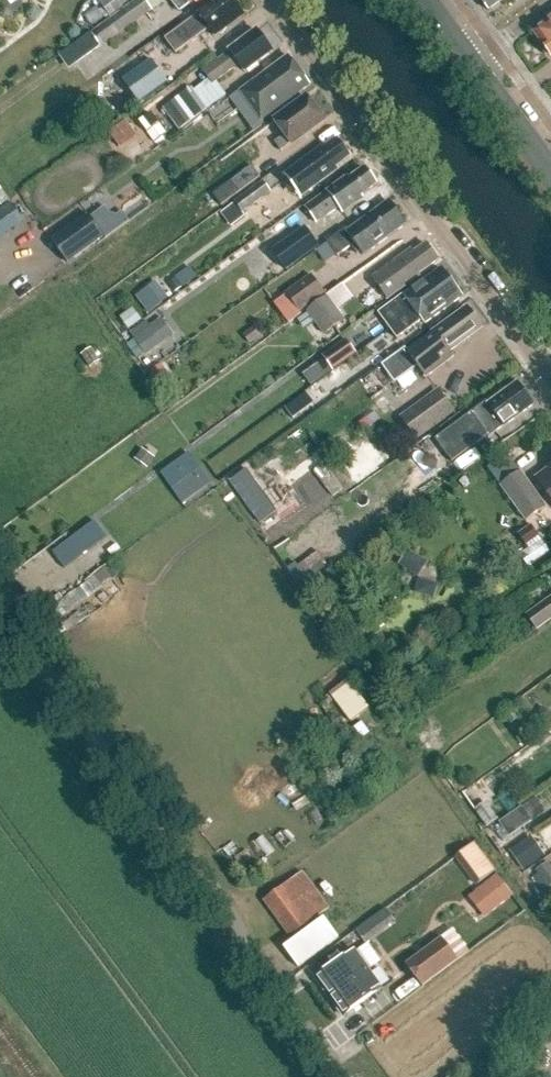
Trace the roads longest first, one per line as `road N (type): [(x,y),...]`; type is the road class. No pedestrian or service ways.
road 1 (unclassified): [(0,605),(349,1076)]
road 2 (unclassified): [(550,375),(274,0)]
road 3 (secondary): [(550,190),(462,70)]

